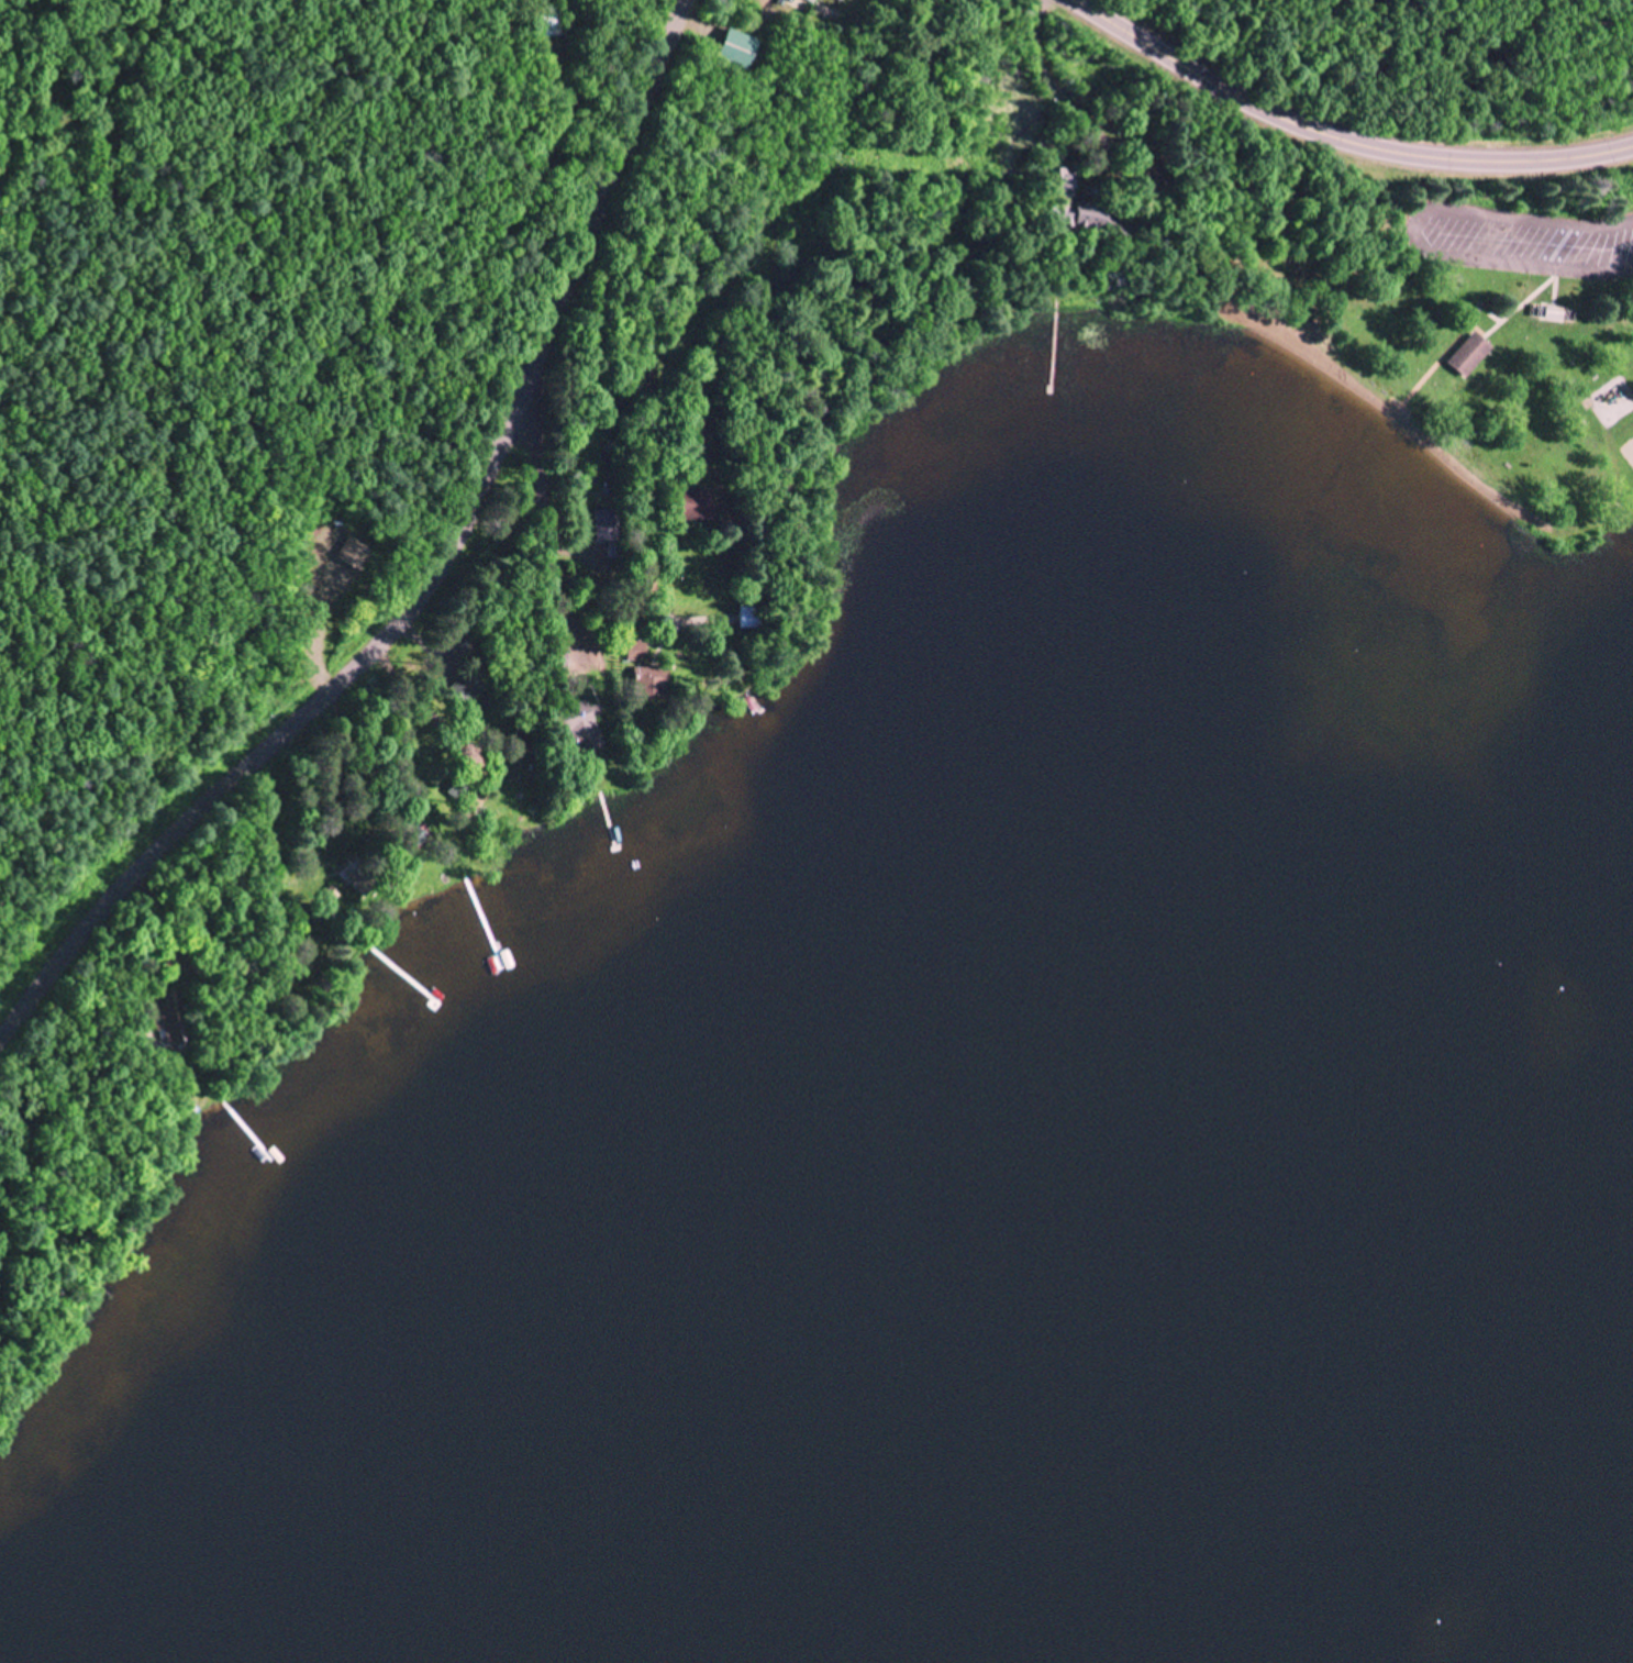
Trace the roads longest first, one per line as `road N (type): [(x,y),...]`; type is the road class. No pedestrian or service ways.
road 1 (residential): [(695,0),(540,401),(447,575),(379,653),(154,849),(0,1042)]
road 2 (tertiary): [(1632,145),(1531,166),(1424,158),(1348,141),(1232,93),(1076,0)]

